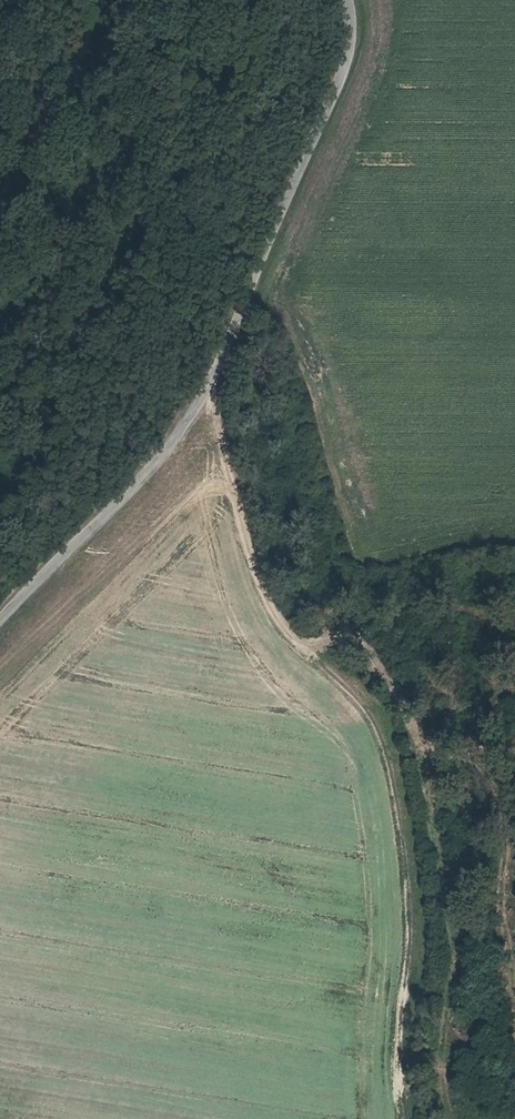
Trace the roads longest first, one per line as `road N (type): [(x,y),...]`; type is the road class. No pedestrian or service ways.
road 1 (unclassified): [(341,0),(342,62),(167,451),(0,627)]

